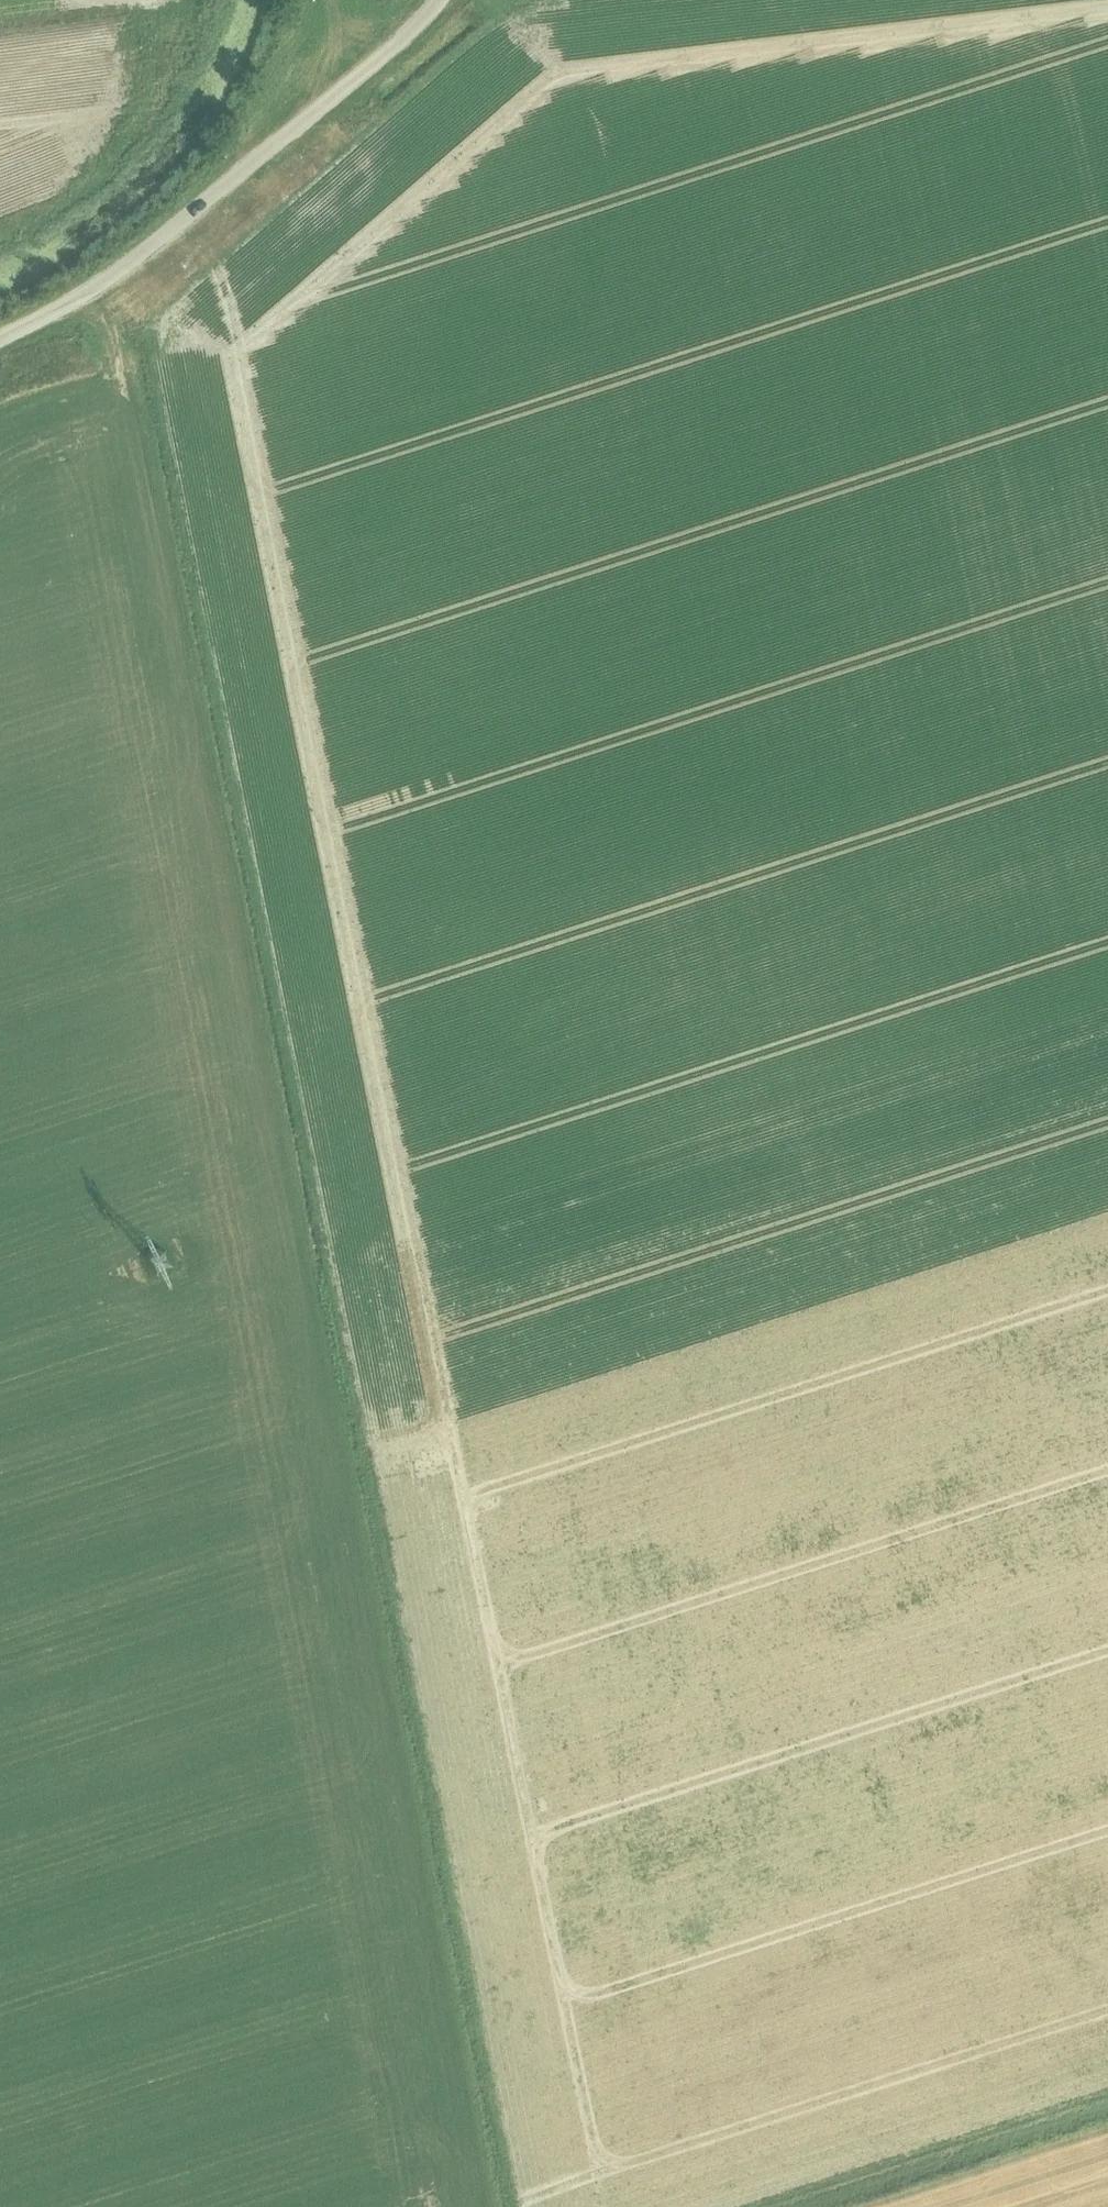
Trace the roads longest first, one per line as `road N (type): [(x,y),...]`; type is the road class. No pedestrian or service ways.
road 1 (unclassified): [(0,335),(144,252),(442,0)]

